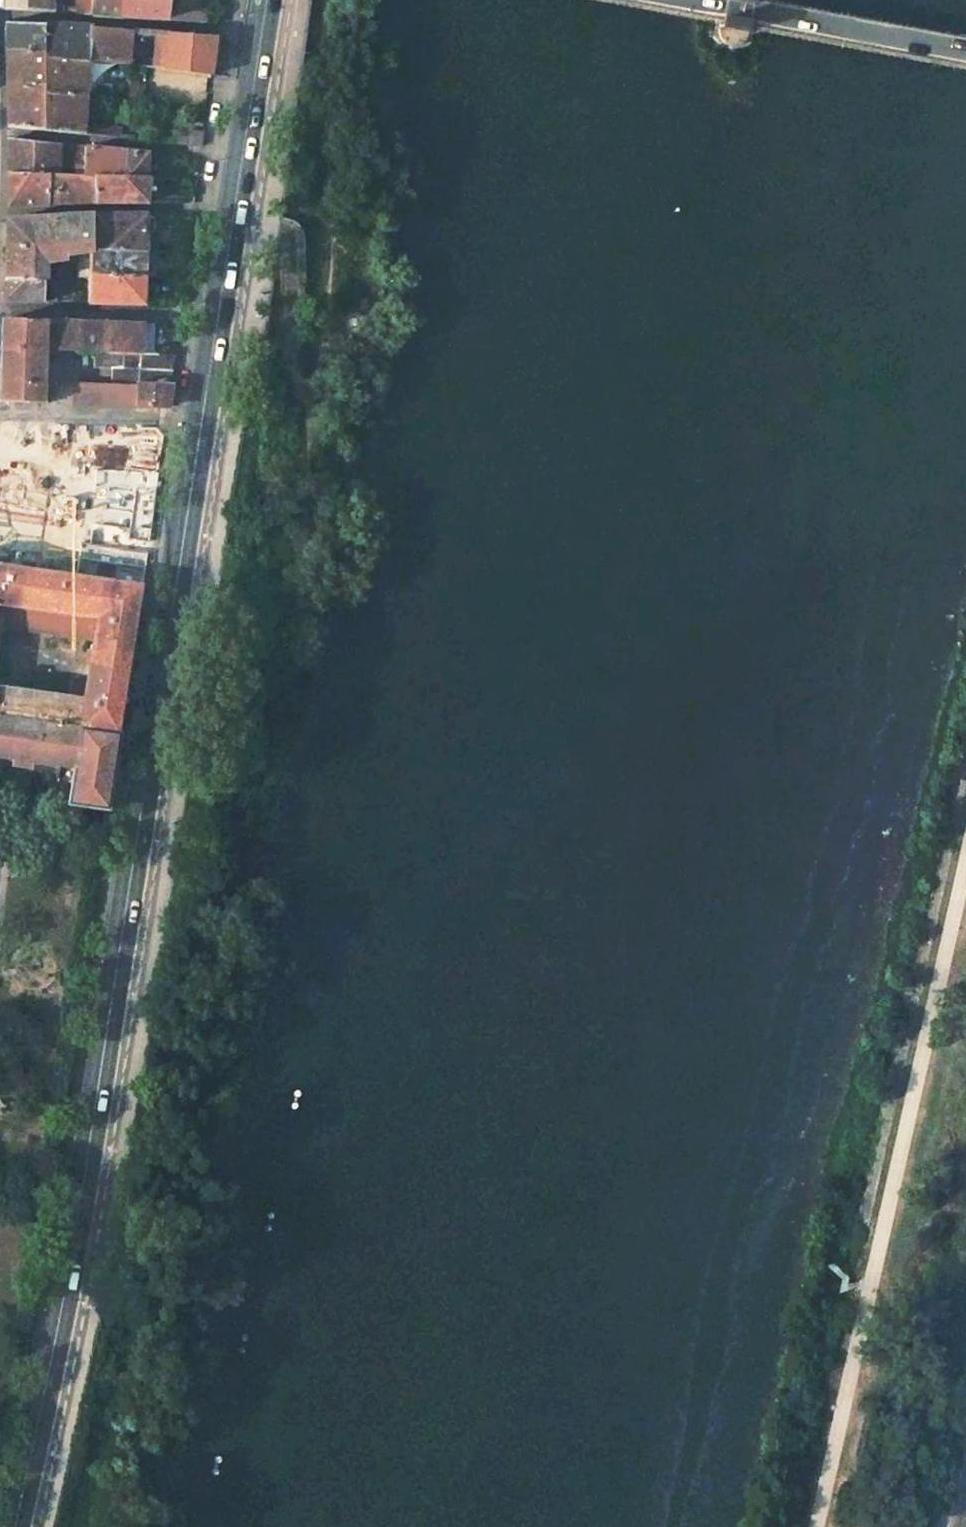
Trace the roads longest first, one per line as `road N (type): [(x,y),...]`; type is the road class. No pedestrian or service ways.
road 1 (primary): [(266,0),(67,1284),(14,1526)]
road 2 (residential): [(965,53),(684,0)]
road 3 (residential): [(0,16),(226,30)]
road 4 (residential): [(0,310),(166,316)]
road 5 (residential): [(0,414),(154,420)]

